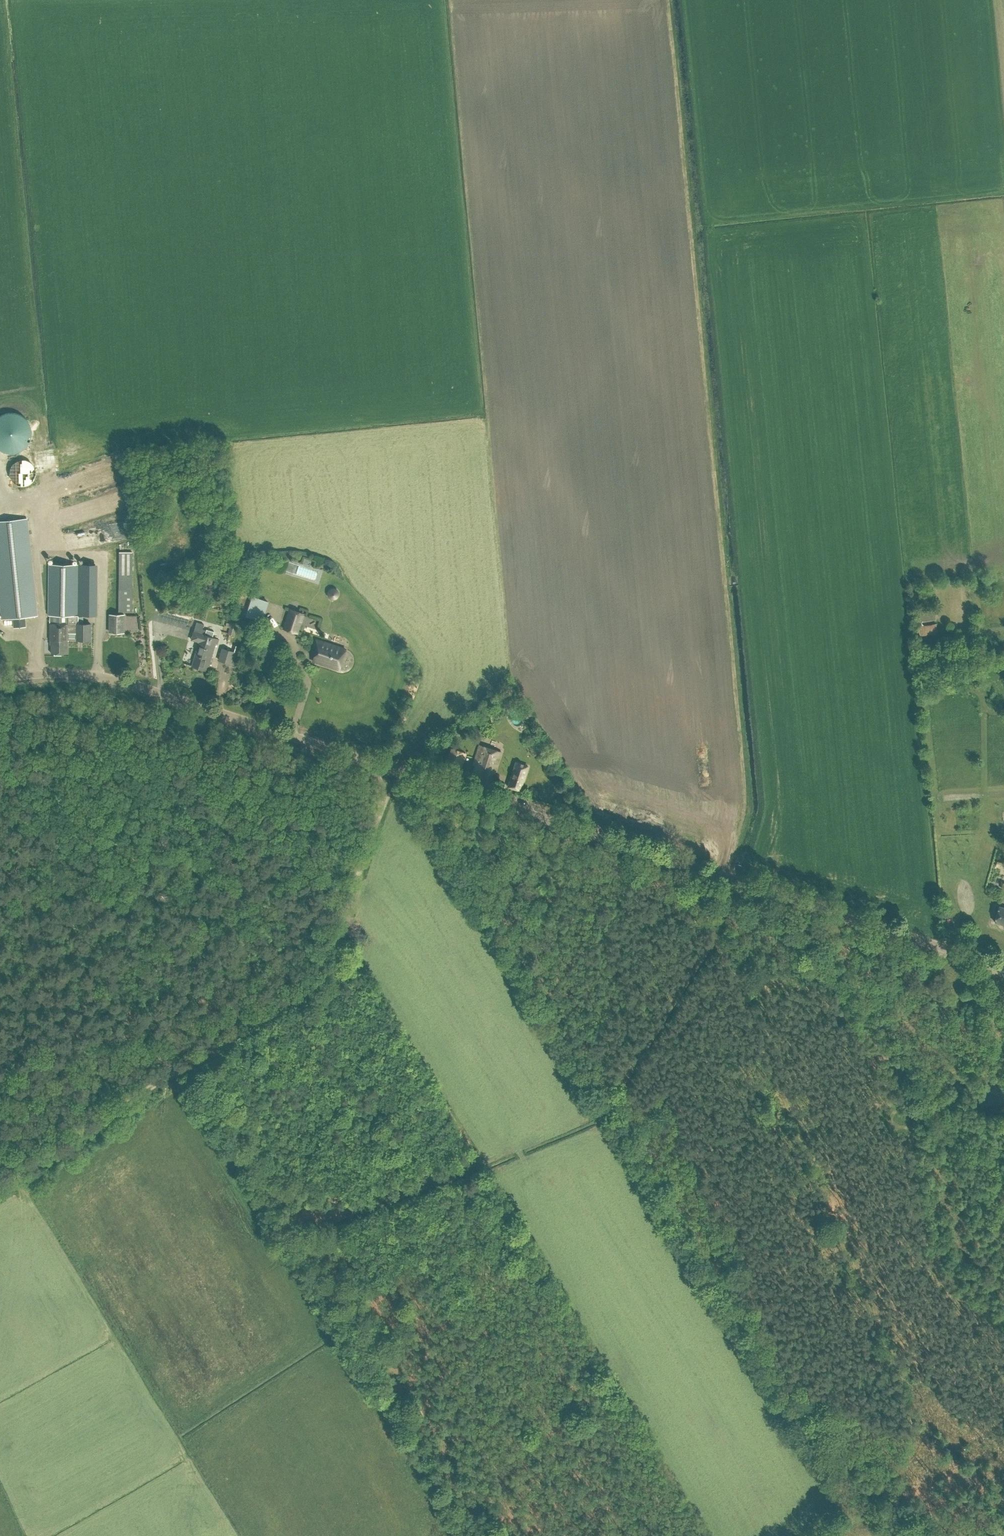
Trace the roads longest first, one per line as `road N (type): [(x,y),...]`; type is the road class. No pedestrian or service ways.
road 1 (tertiary): [(1003,965),(110,677),(0,679)]
road 2 (track): [(727,875),(726,936),(756,1024),(912,1397),(909,1447),(884,1486),(831,1535)]
road 3 (track): [(0,1188),(319,972),(395,766)]

